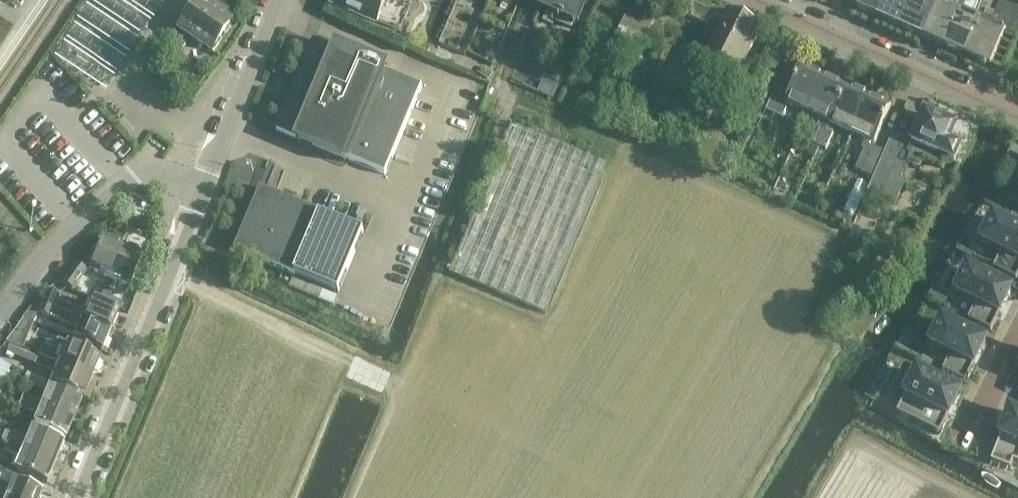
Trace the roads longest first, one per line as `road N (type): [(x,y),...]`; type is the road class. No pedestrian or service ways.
road 1 (residential): [(76,497),(202,191)]
road 2 (tertiary): [(1017,118),(756,0)]
road 3 (residential): [(0,311),(52,246),(143,167),(202,191)]
road 4 (residential): [(202,191),(276,0)]

